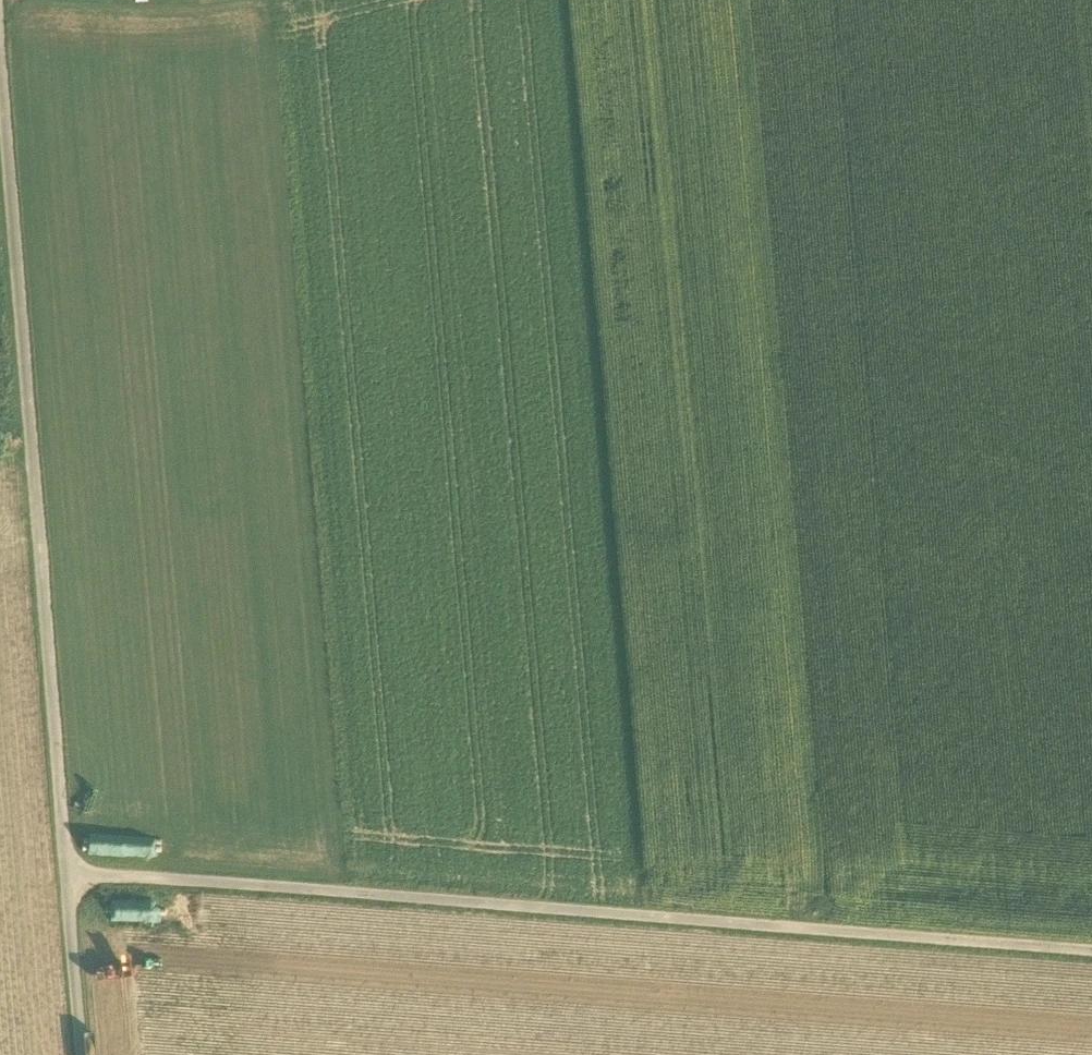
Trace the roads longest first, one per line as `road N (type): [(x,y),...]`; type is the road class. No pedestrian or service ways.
road 1 (track): [(1091,950),(69,870)]
road 2 (track): [(69,870),(0,38)]
road 3 (track): [(69,870),(84,1054)]

